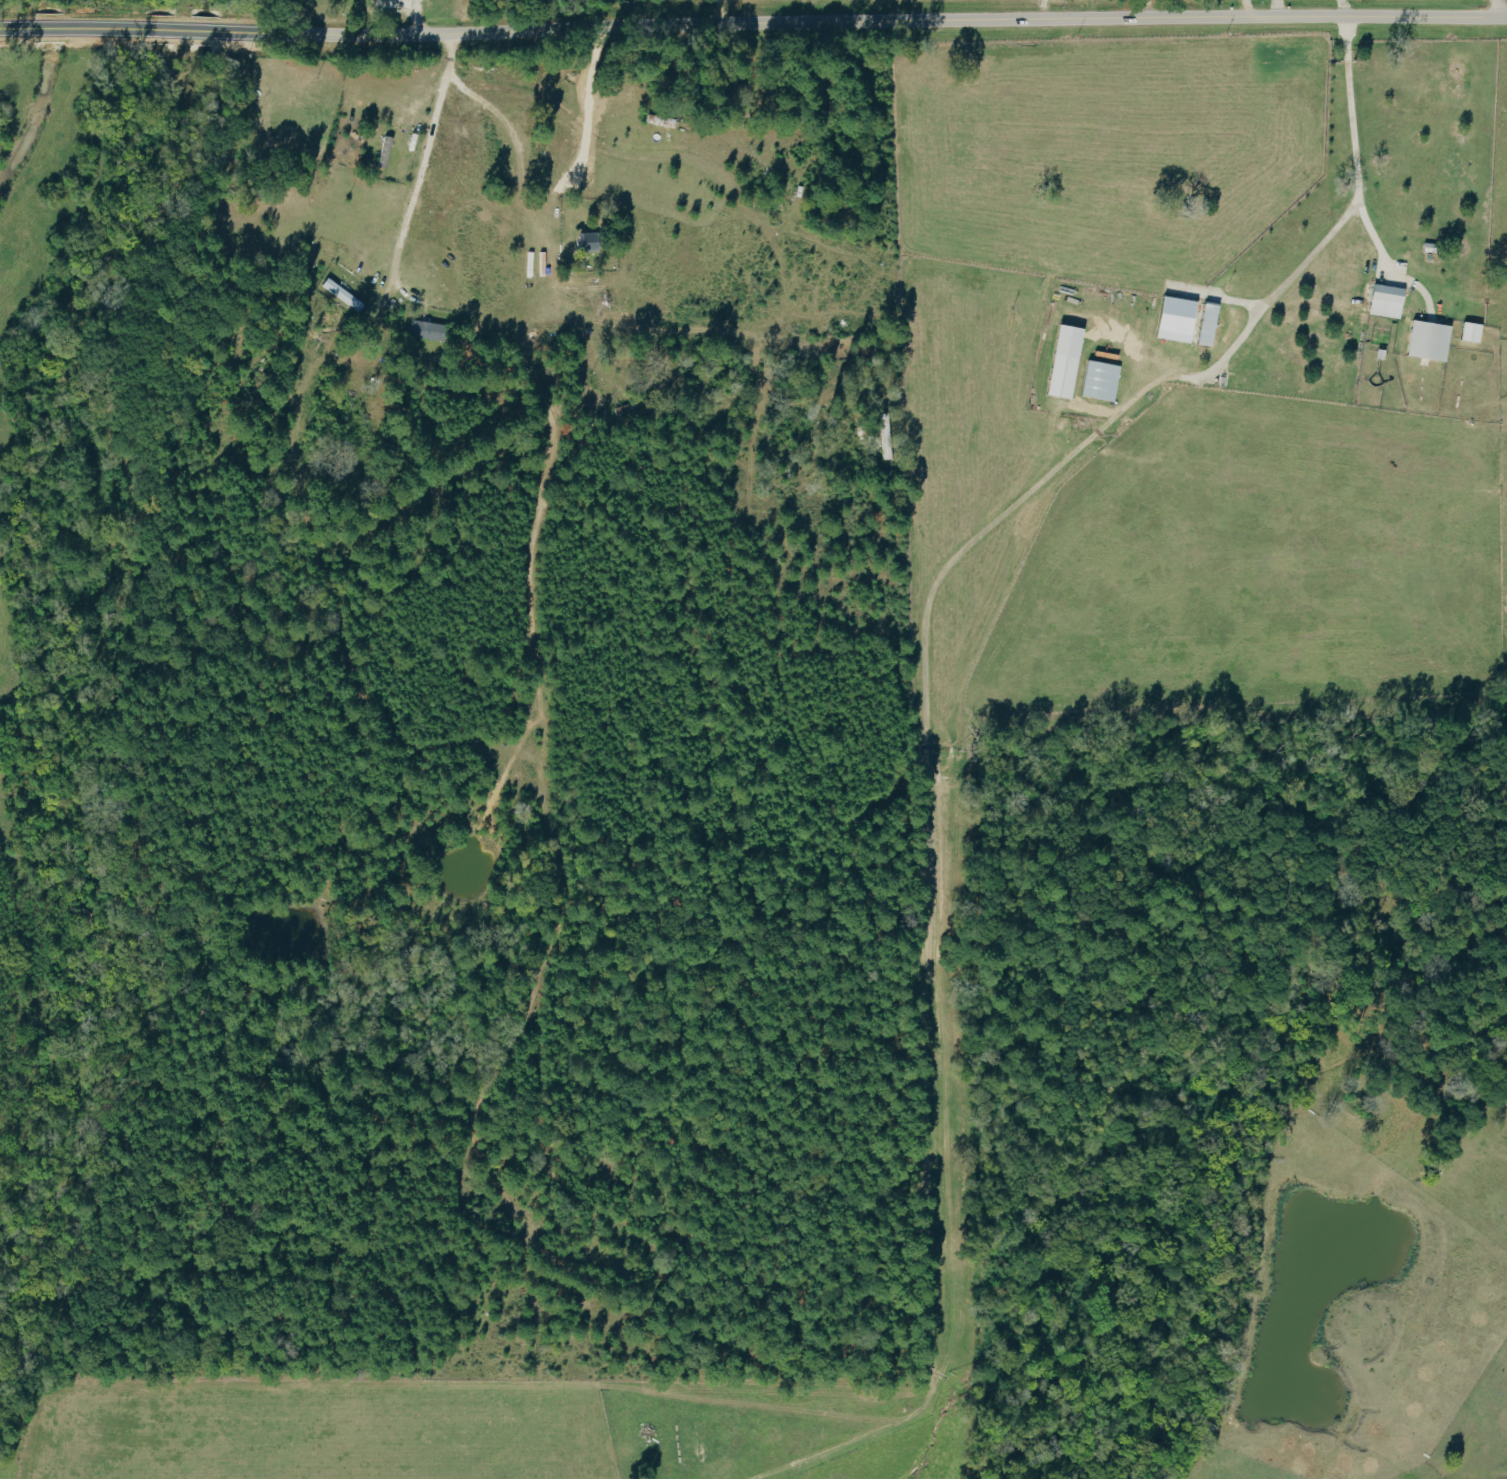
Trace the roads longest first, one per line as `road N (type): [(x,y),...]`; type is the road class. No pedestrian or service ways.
road 1 (residential): [(1506,14),(609,20),(456,32),(0,25)]

